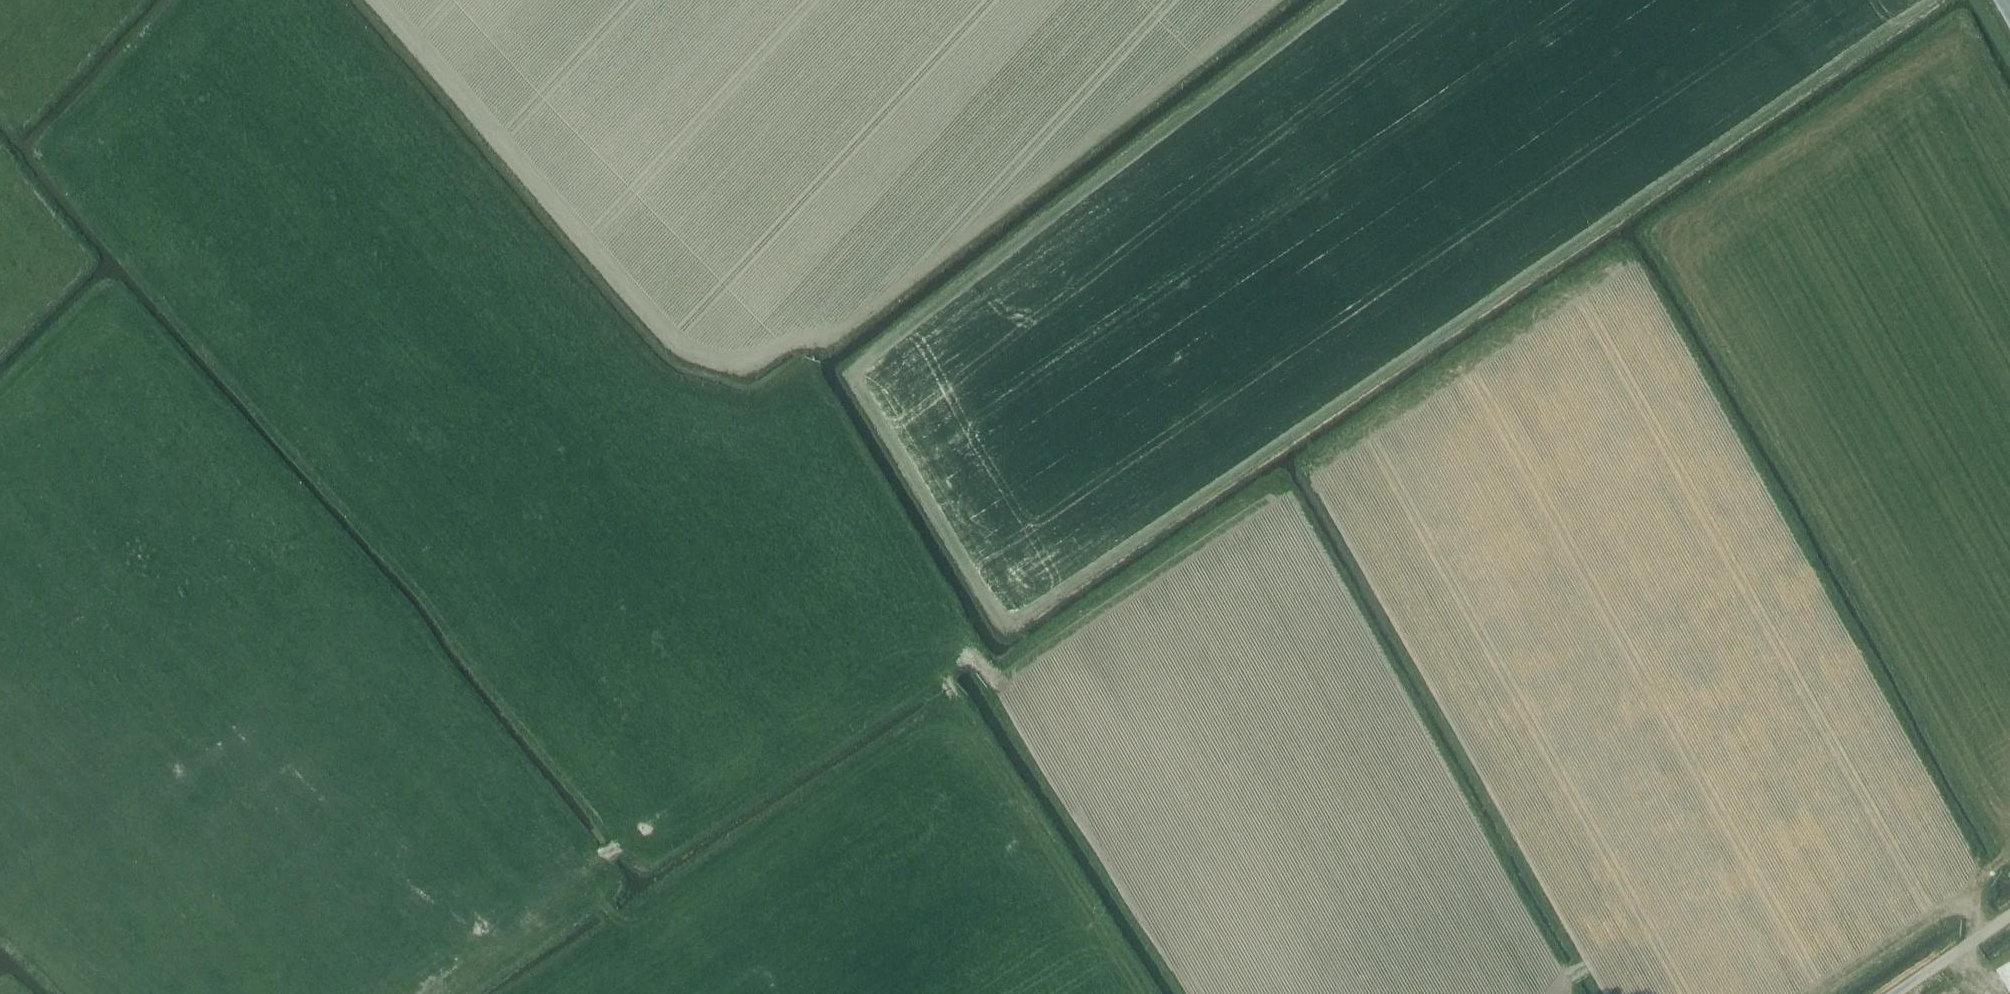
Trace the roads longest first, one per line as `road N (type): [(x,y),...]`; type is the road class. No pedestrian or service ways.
road 1 (unclassified): [(1891,993),(2009,913)]

